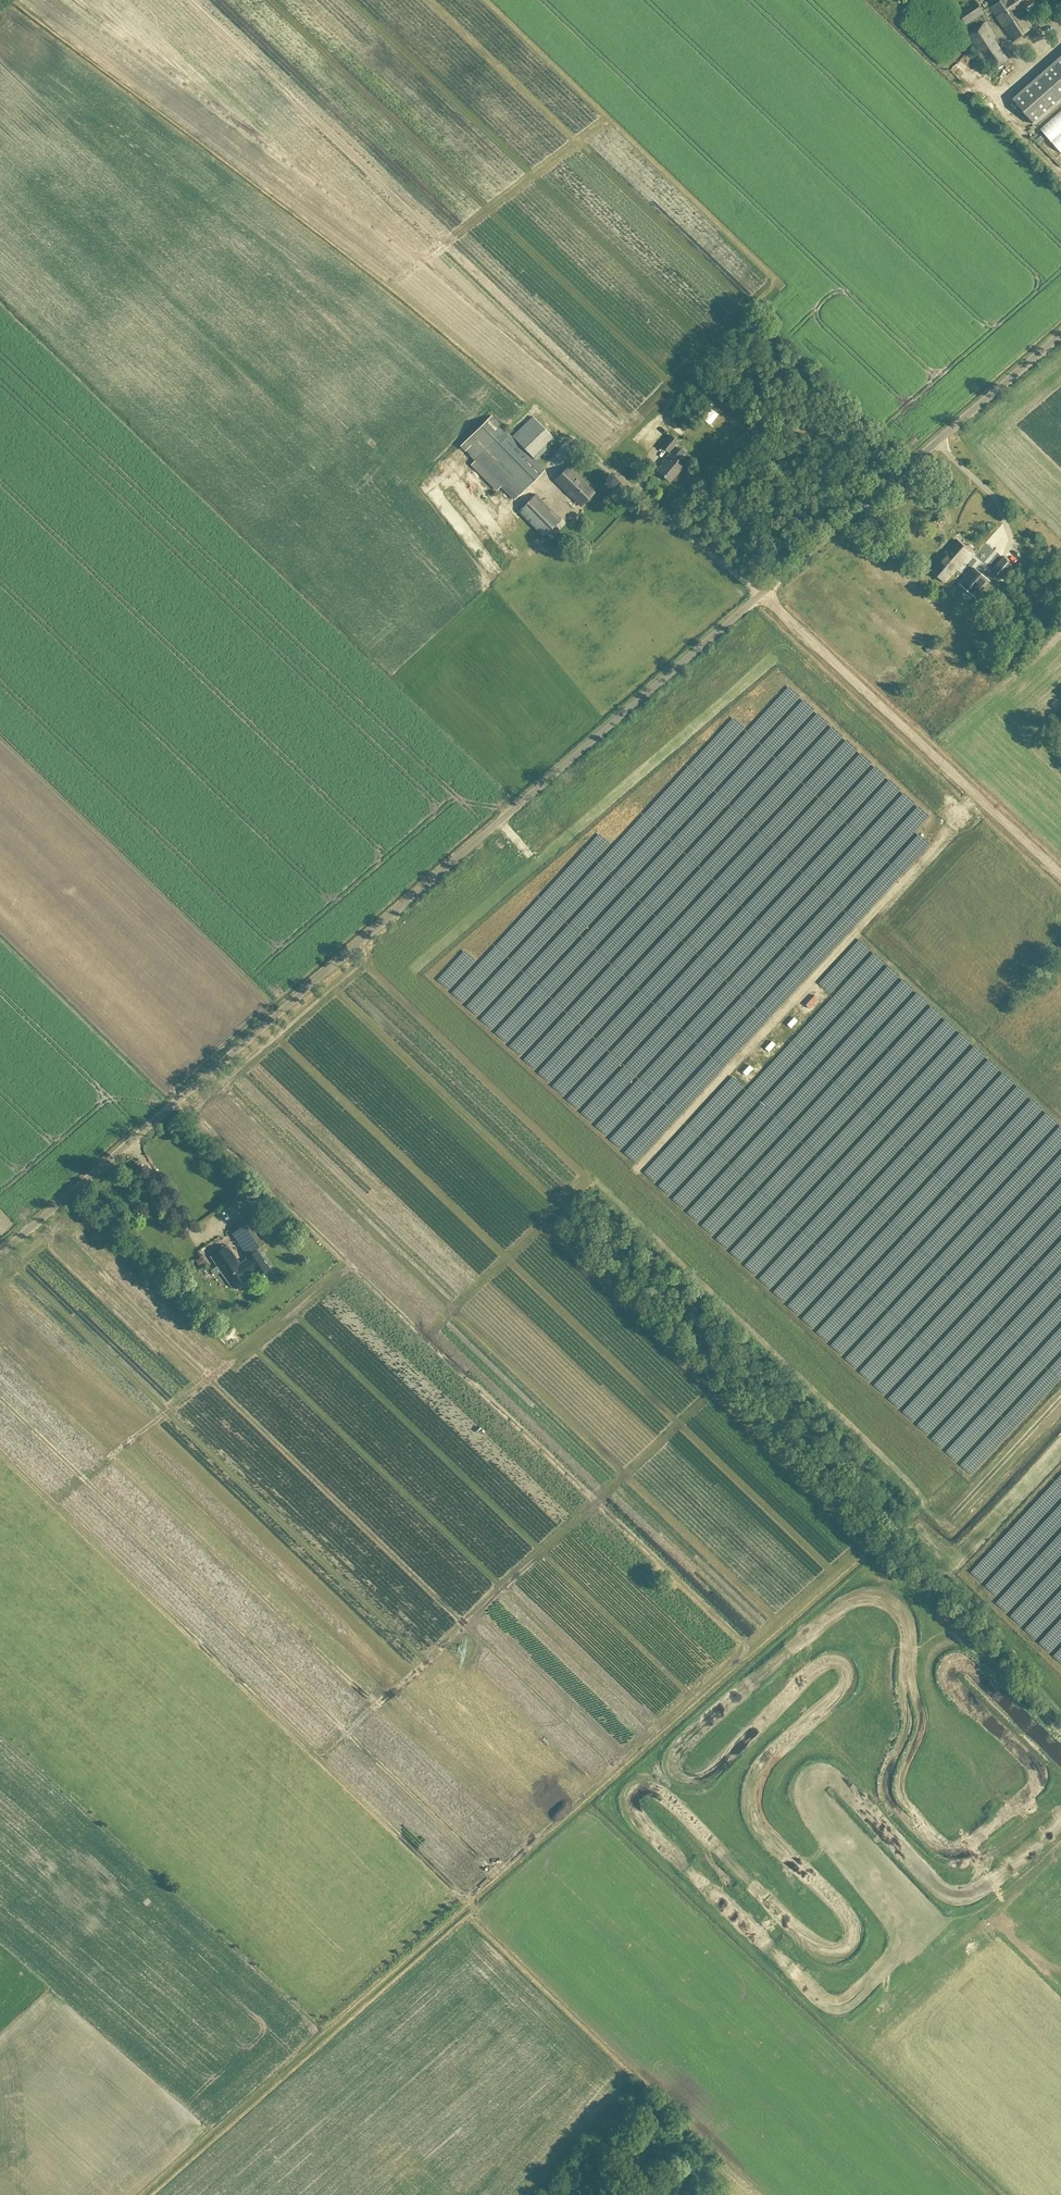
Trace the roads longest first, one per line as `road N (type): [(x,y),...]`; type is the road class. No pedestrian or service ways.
road 1 (unclassified): [(0,1254),(1060,333)]
road 2 (track): [(761,593),(1060,874)]

